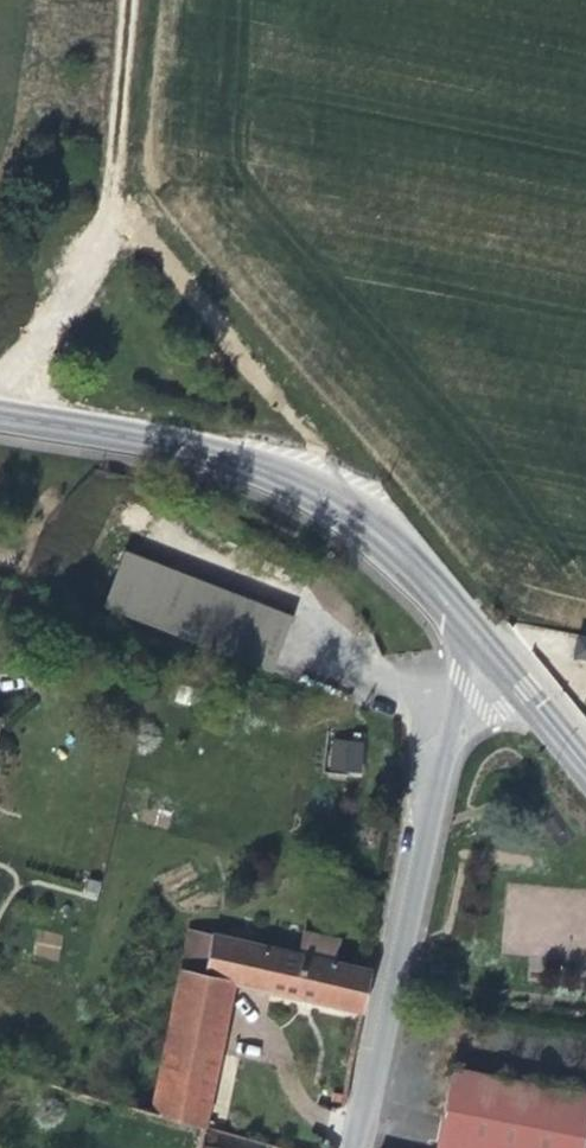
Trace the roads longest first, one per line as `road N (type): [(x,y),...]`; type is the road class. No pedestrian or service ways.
road 1 (tertiary): [(0,431),(211,466),(351,501),(483,644)]
road 2 (residential): [(483,644),(441,720),(354,1147)]
road 3 (track): [(126,0),(108,237),(0,401)]
road 4 (tertiary): [(483,644),(585,768)]

